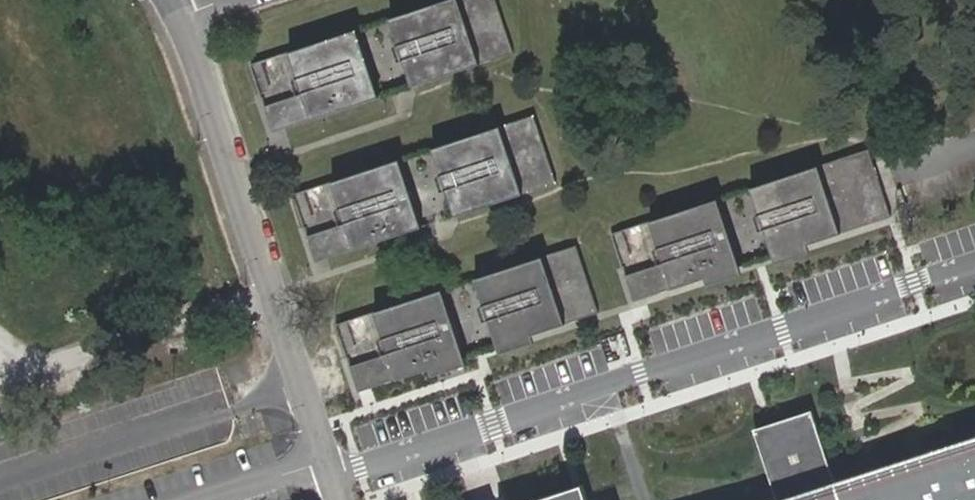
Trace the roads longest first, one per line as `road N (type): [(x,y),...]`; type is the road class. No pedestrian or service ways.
road 1 (unclassified): [(336,476),(974,264)]
road 2 (unclassified): [(305,382),(180,17)]
road 3 (unclassified): [(305,382),(0,480)]
road 4 (residential): [(203,499),(331,458)]

